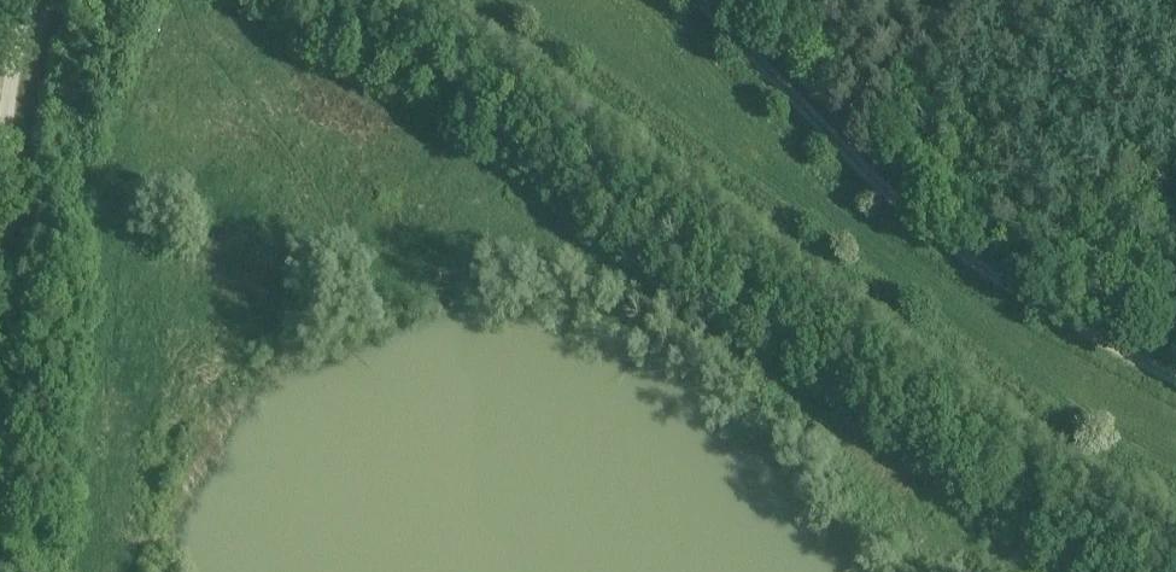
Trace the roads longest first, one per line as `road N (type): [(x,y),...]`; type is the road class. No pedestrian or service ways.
road 1 (track): [(1175,372),(1002,280),(936,230),(701,0)]
road 2 (unclassified): [(0,184),(9,69),(31,0)]

